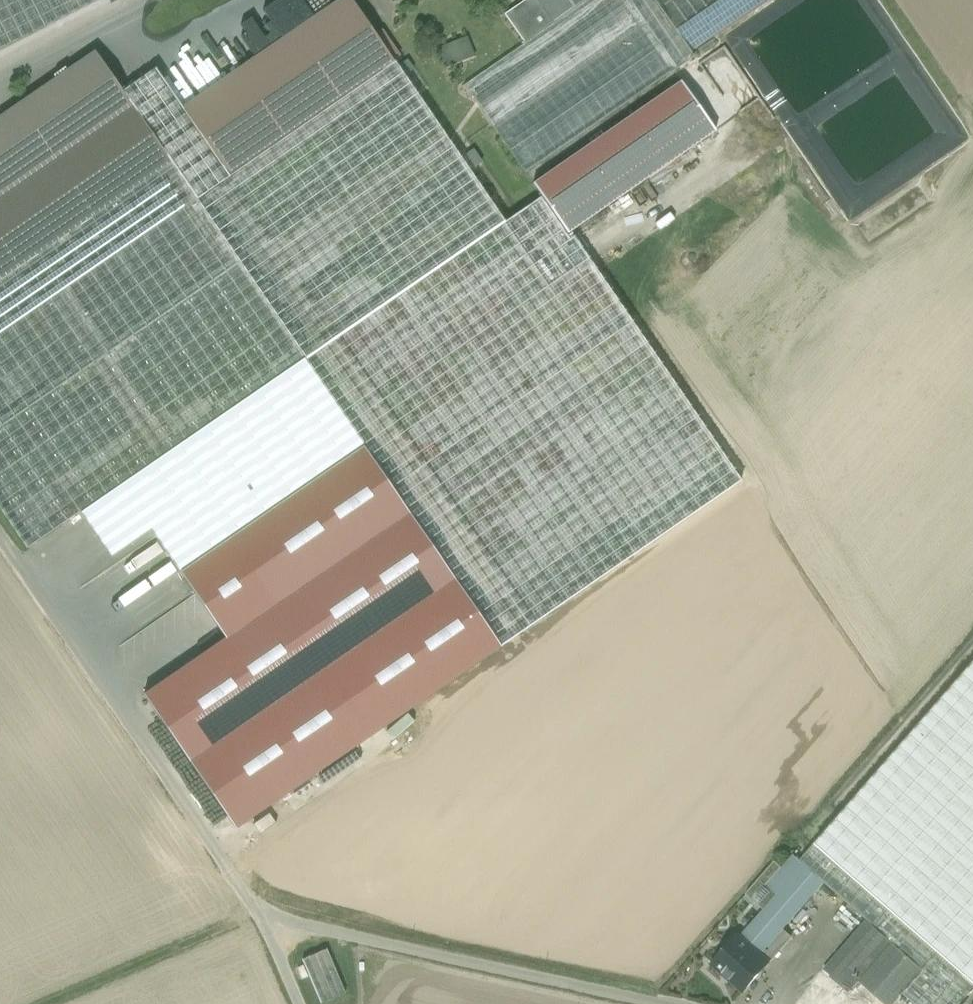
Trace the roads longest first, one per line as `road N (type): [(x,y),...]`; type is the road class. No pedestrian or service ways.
road 1 (track): [(259,915),(0,538)]
road 2 (track): [(259,915),(660,1003)]
road 3 (track): [(153,0),(0,79)]

